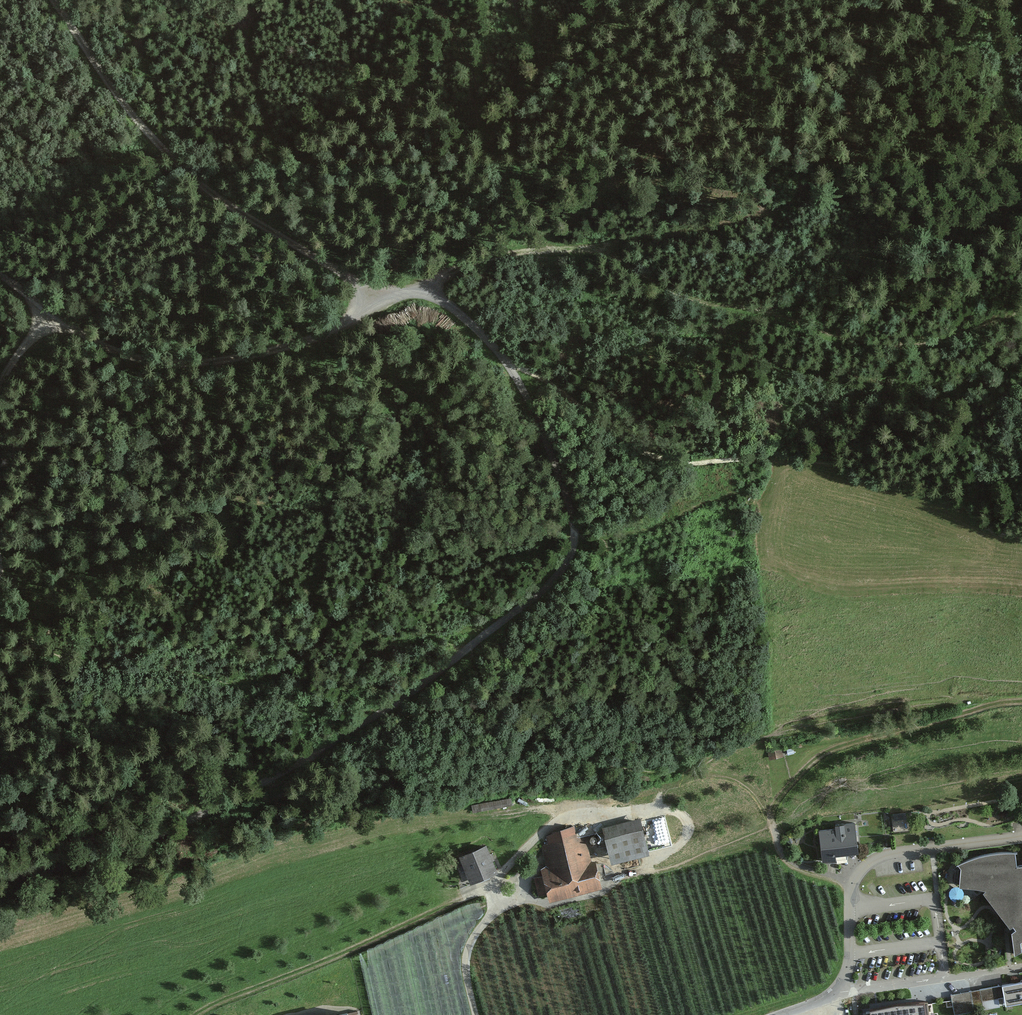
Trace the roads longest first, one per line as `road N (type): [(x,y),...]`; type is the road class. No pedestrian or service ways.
road 1 (track): [(0,882),(190,824),(387,711),(554,585),(572,559),(574,516),(510,364)]
road 2 (track): [(510,364),(658,460),(783,457),(1021,538)]
road 3 (track): [(375,301),(192,177),(118,95),(55,0)]
road 4 (track): [(51,313),(128,357),(195,363),(278,349),(375,301)]
road 5 (track): [(501,886),(210,997),(188,1014)]
road 6 (track): [(1021,703),(832,750),(782,794),(772,826)]
road 7 (track): [(510,364),(452,307),(421,293),(375,301)]

